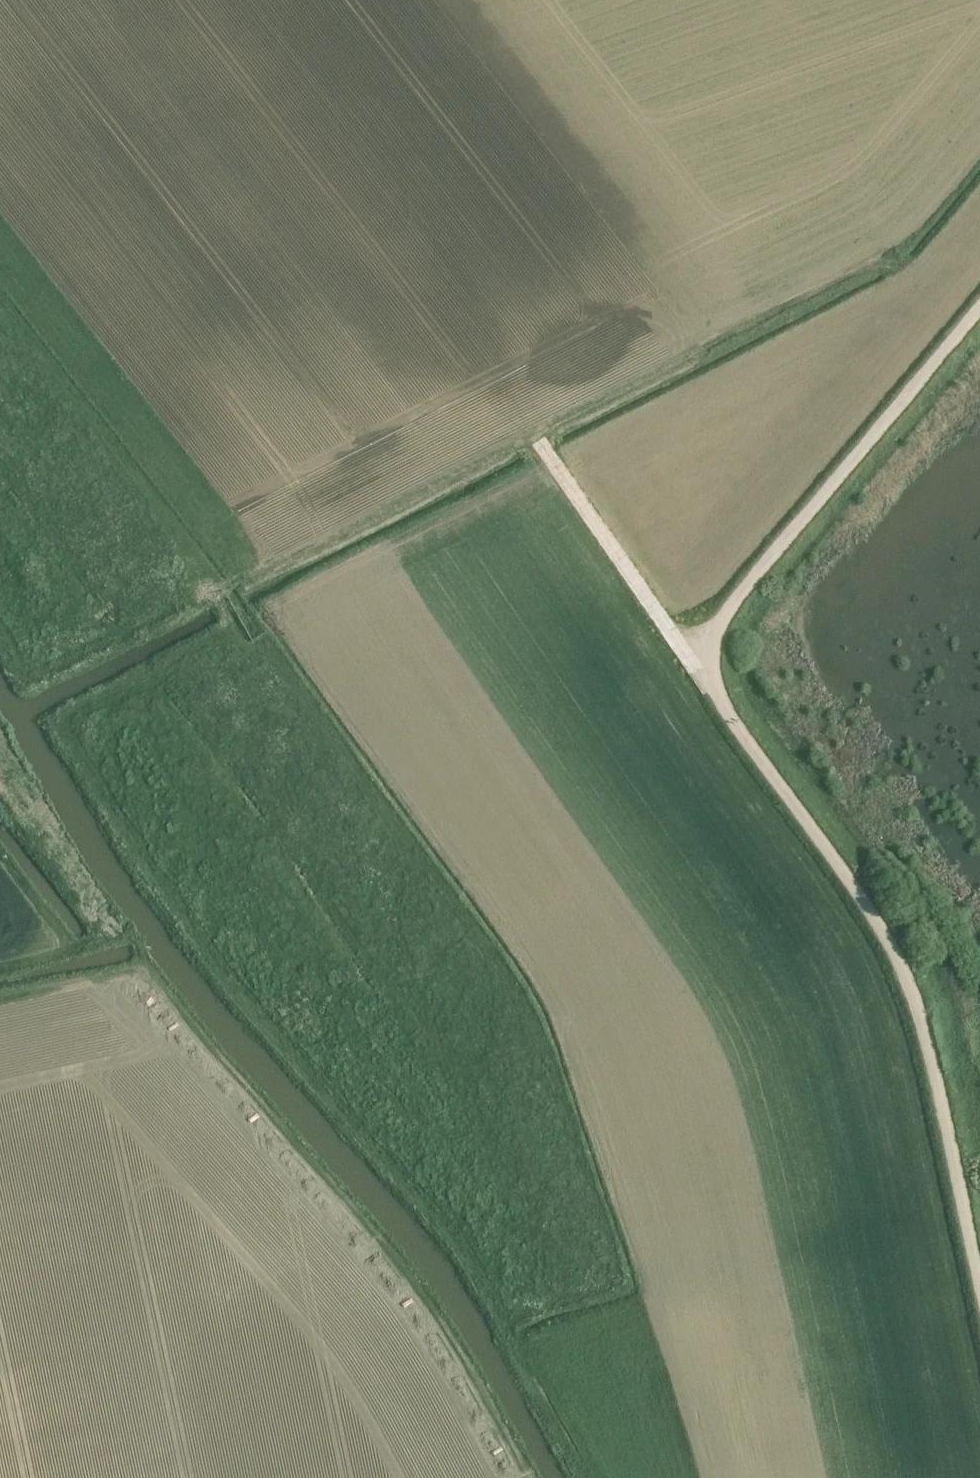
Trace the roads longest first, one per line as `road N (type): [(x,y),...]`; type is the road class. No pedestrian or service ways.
road 1 (track): [(979,1279),(923,1009),(865,899),(720,698),(712,651),(741,599),(979,317)]
road 2 (track): [(221,591),(868,265),(979,258)]

